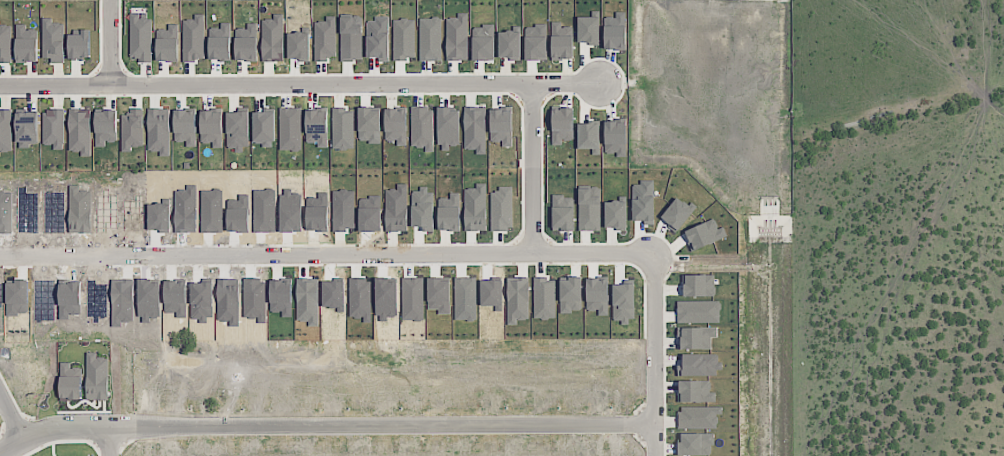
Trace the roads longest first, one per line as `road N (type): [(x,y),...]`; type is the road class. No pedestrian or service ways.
road 1 (residential): [(0,257),(654,255),(655,424),(107,426)]
road 2 (residential): [(0,85),(600,84)]
road 3 (residential): [(532,84),(530,255)]

